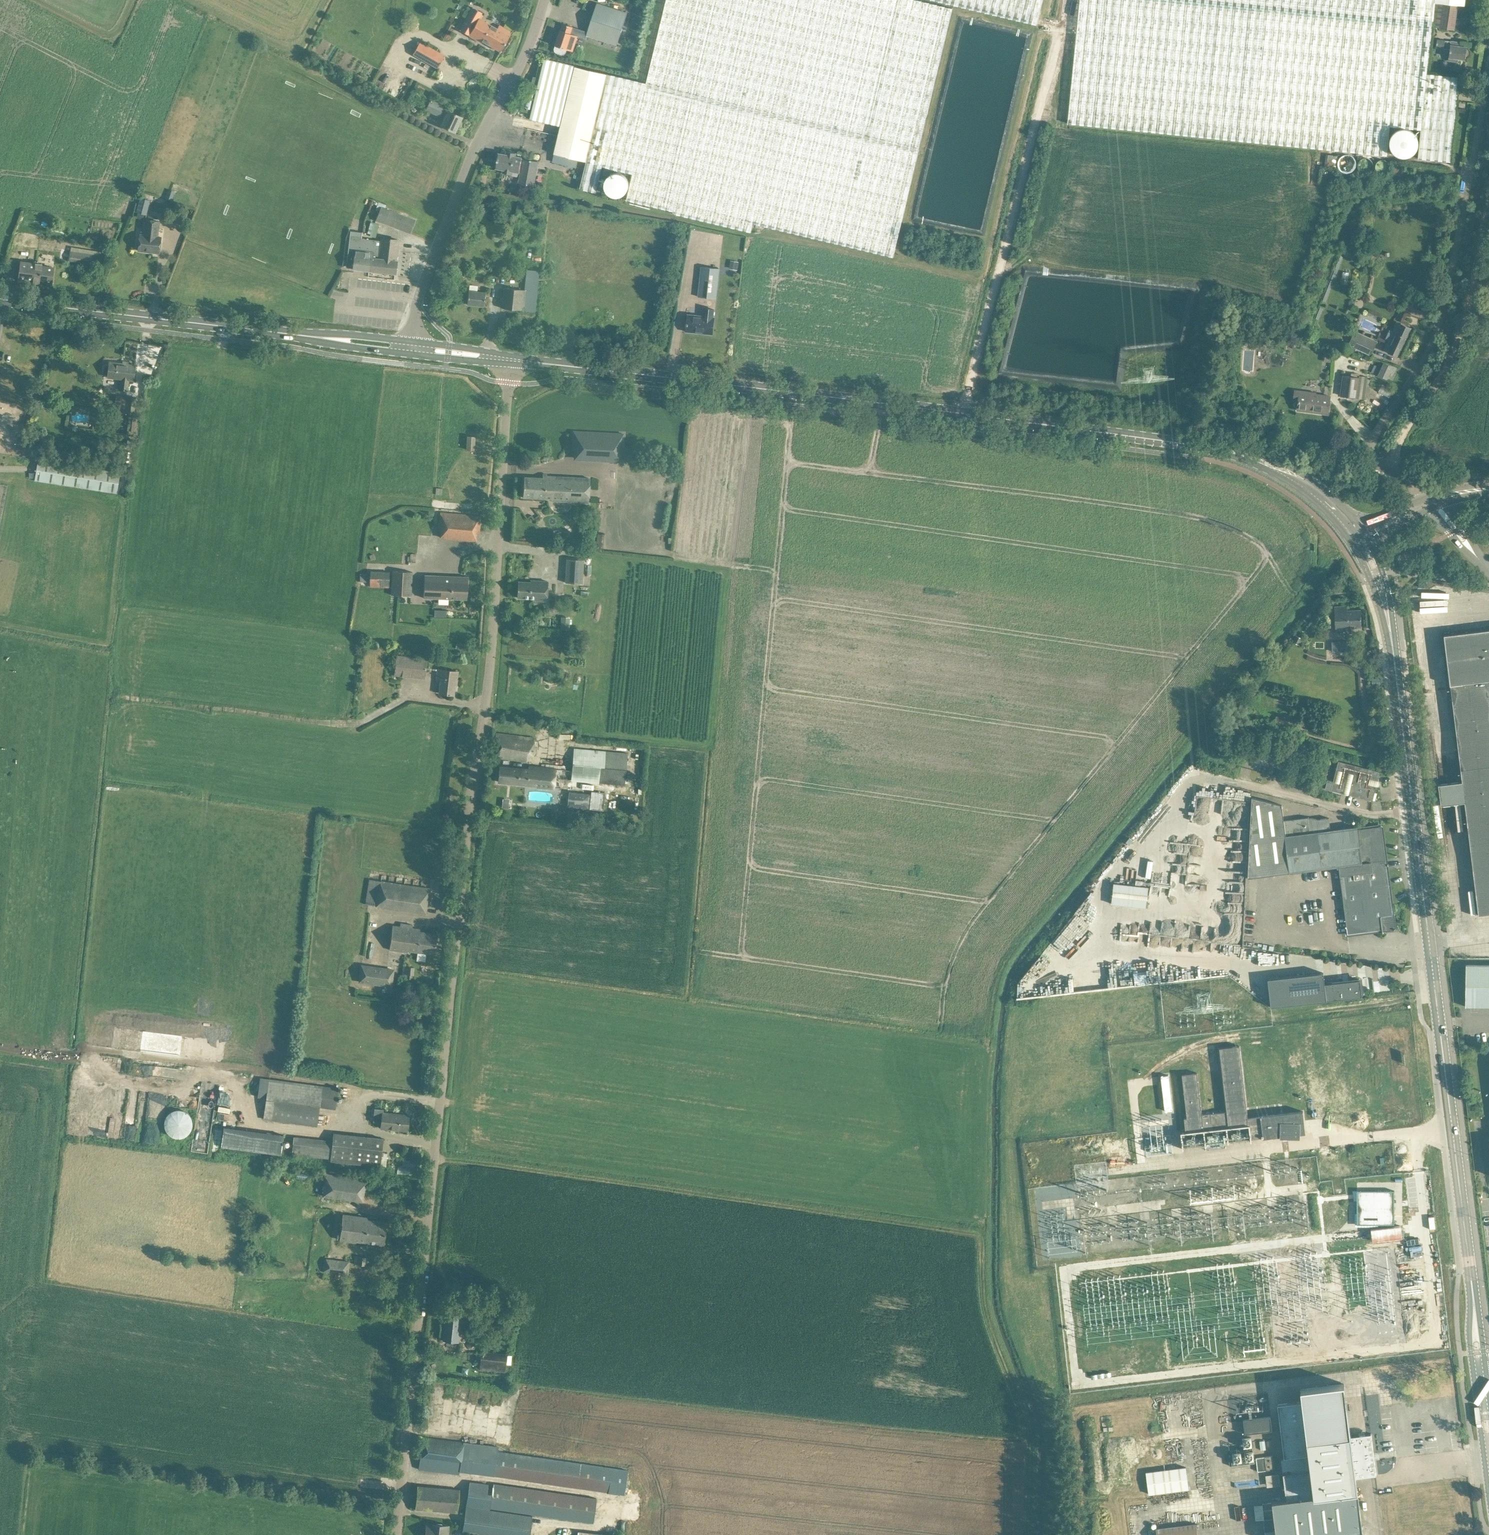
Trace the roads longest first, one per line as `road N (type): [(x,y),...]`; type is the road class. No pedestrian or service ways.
road 1 (unclassified): [(390,1534),(481,711),(511,359)]
road 2 (secondary): [(1211,448),(511,359)]
road 3 (secondary): [(1452,1131),(1392,641)]
road 4 (unclassified): [(1427,498),(1402,472),(1373,460),(1369,443),(1446,314),(1488,69)]
road 5 (secondary): [(404,347),(0,298)]
road 6 (unclassified): [(404,347),(458,188),(533,49),(549,0)]
road 7 (track): [(1387,466),(1449,367),(1488,197)]
road 8 (secondary): [(1361,528),(1293,468),(1259,453),(1211,448)]
road 9 (secondary): [(1211,448),(1297,488),(1352,544)]
road 10 (secondary): [(1474,1302),(1452,1131)]

